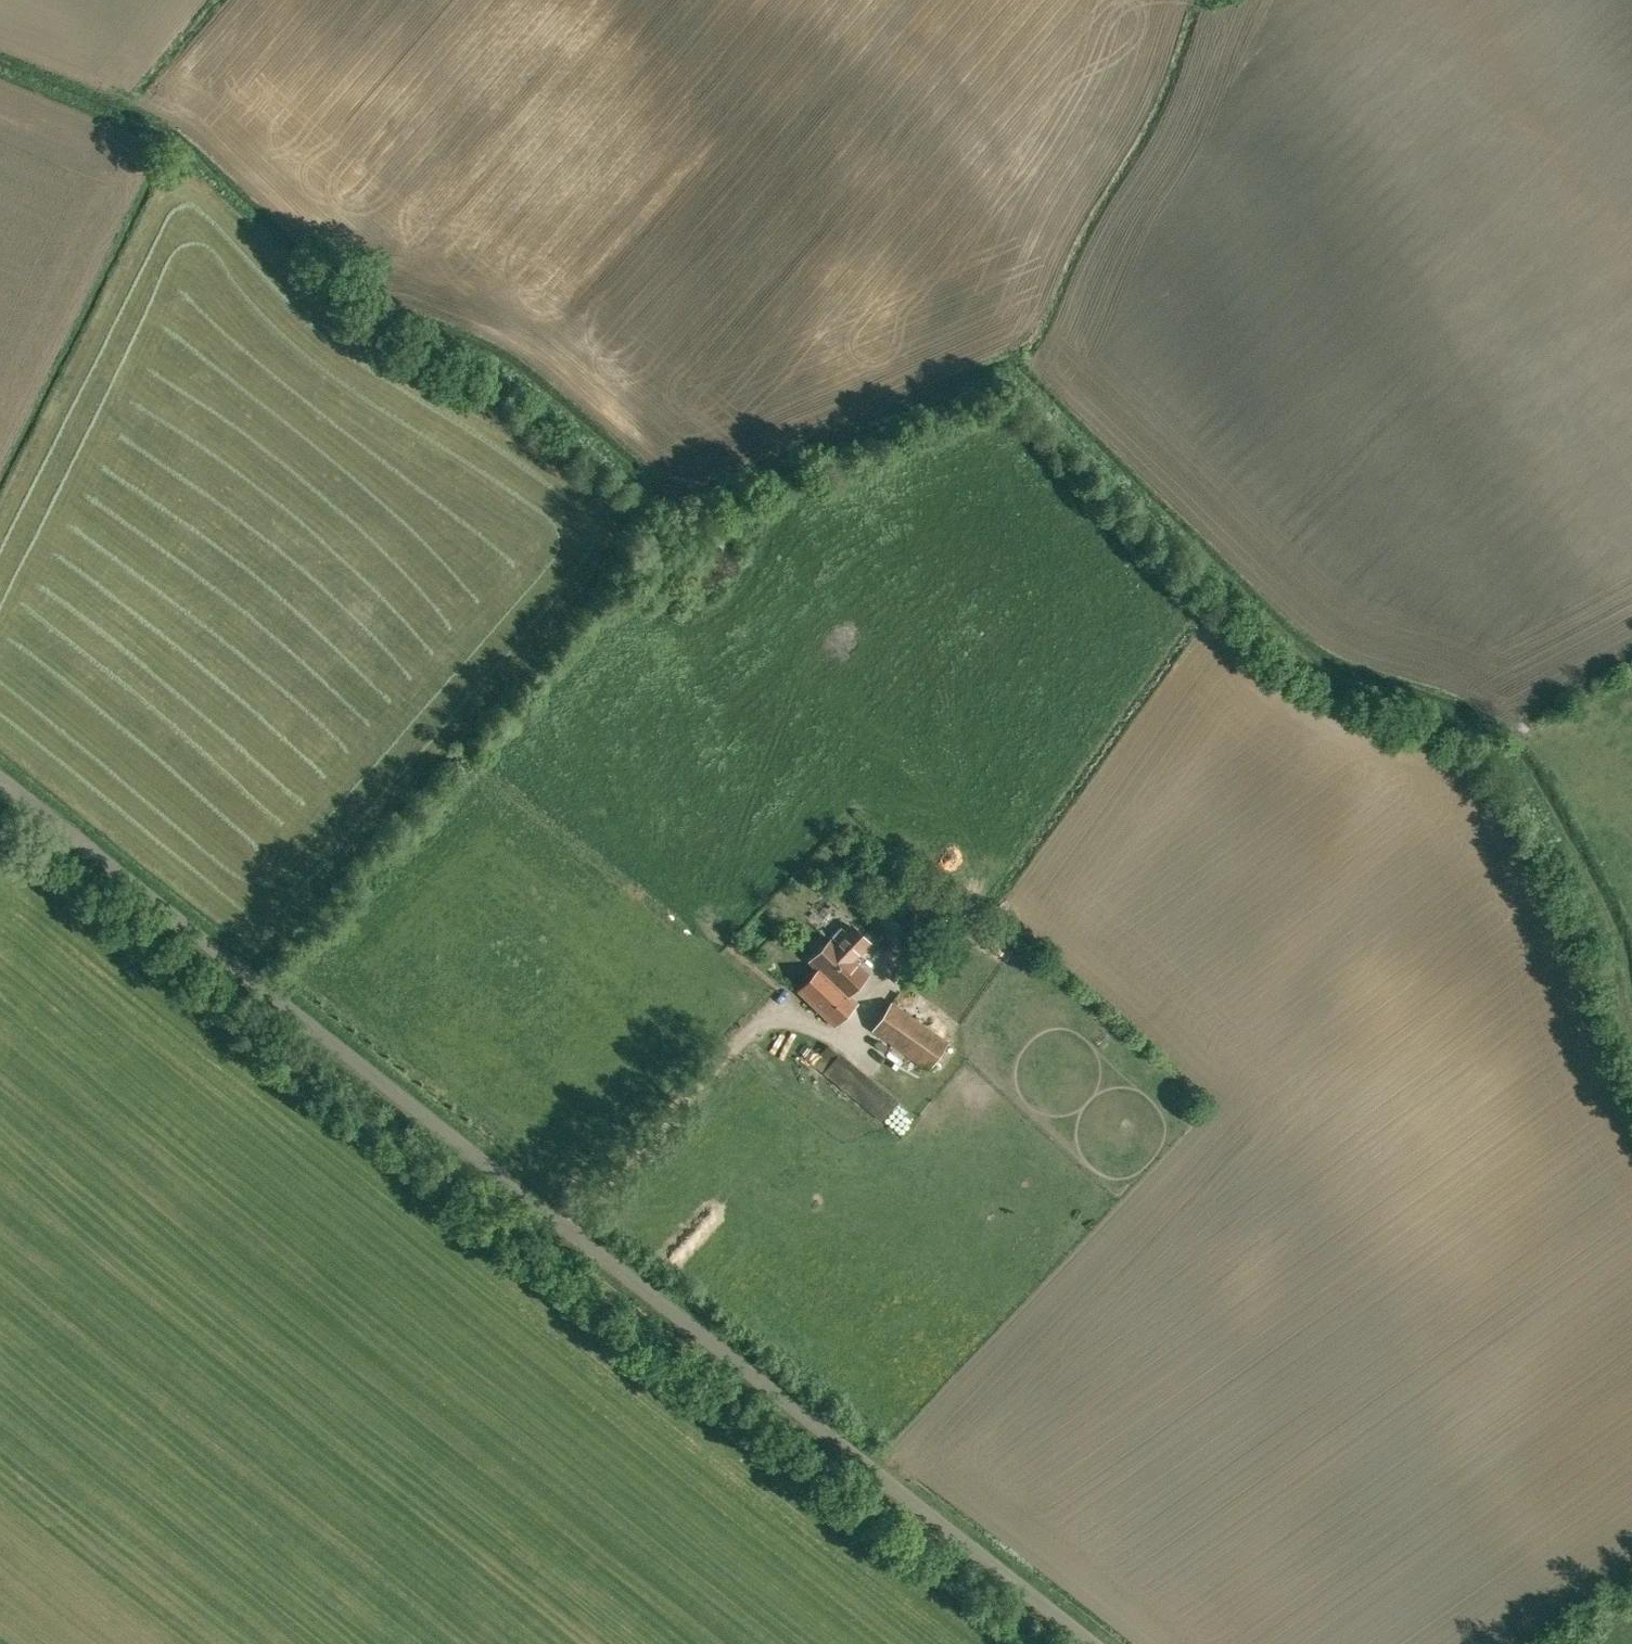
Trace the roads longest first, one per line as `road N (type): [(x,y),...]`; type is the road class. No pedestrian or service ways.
road 1 (unclassified): [(1097,1643),(0,777)]

